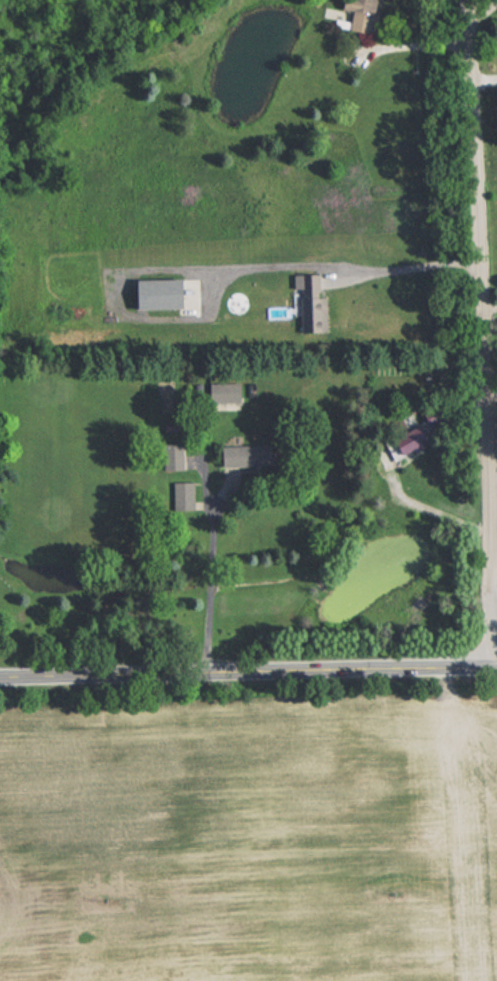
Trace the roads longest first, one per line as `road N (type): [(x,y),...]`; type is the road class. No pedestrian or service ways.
road 1 (residential): [(495,666),(466,0)]
road 2 (secondary): [(496,666),(0,677)]

